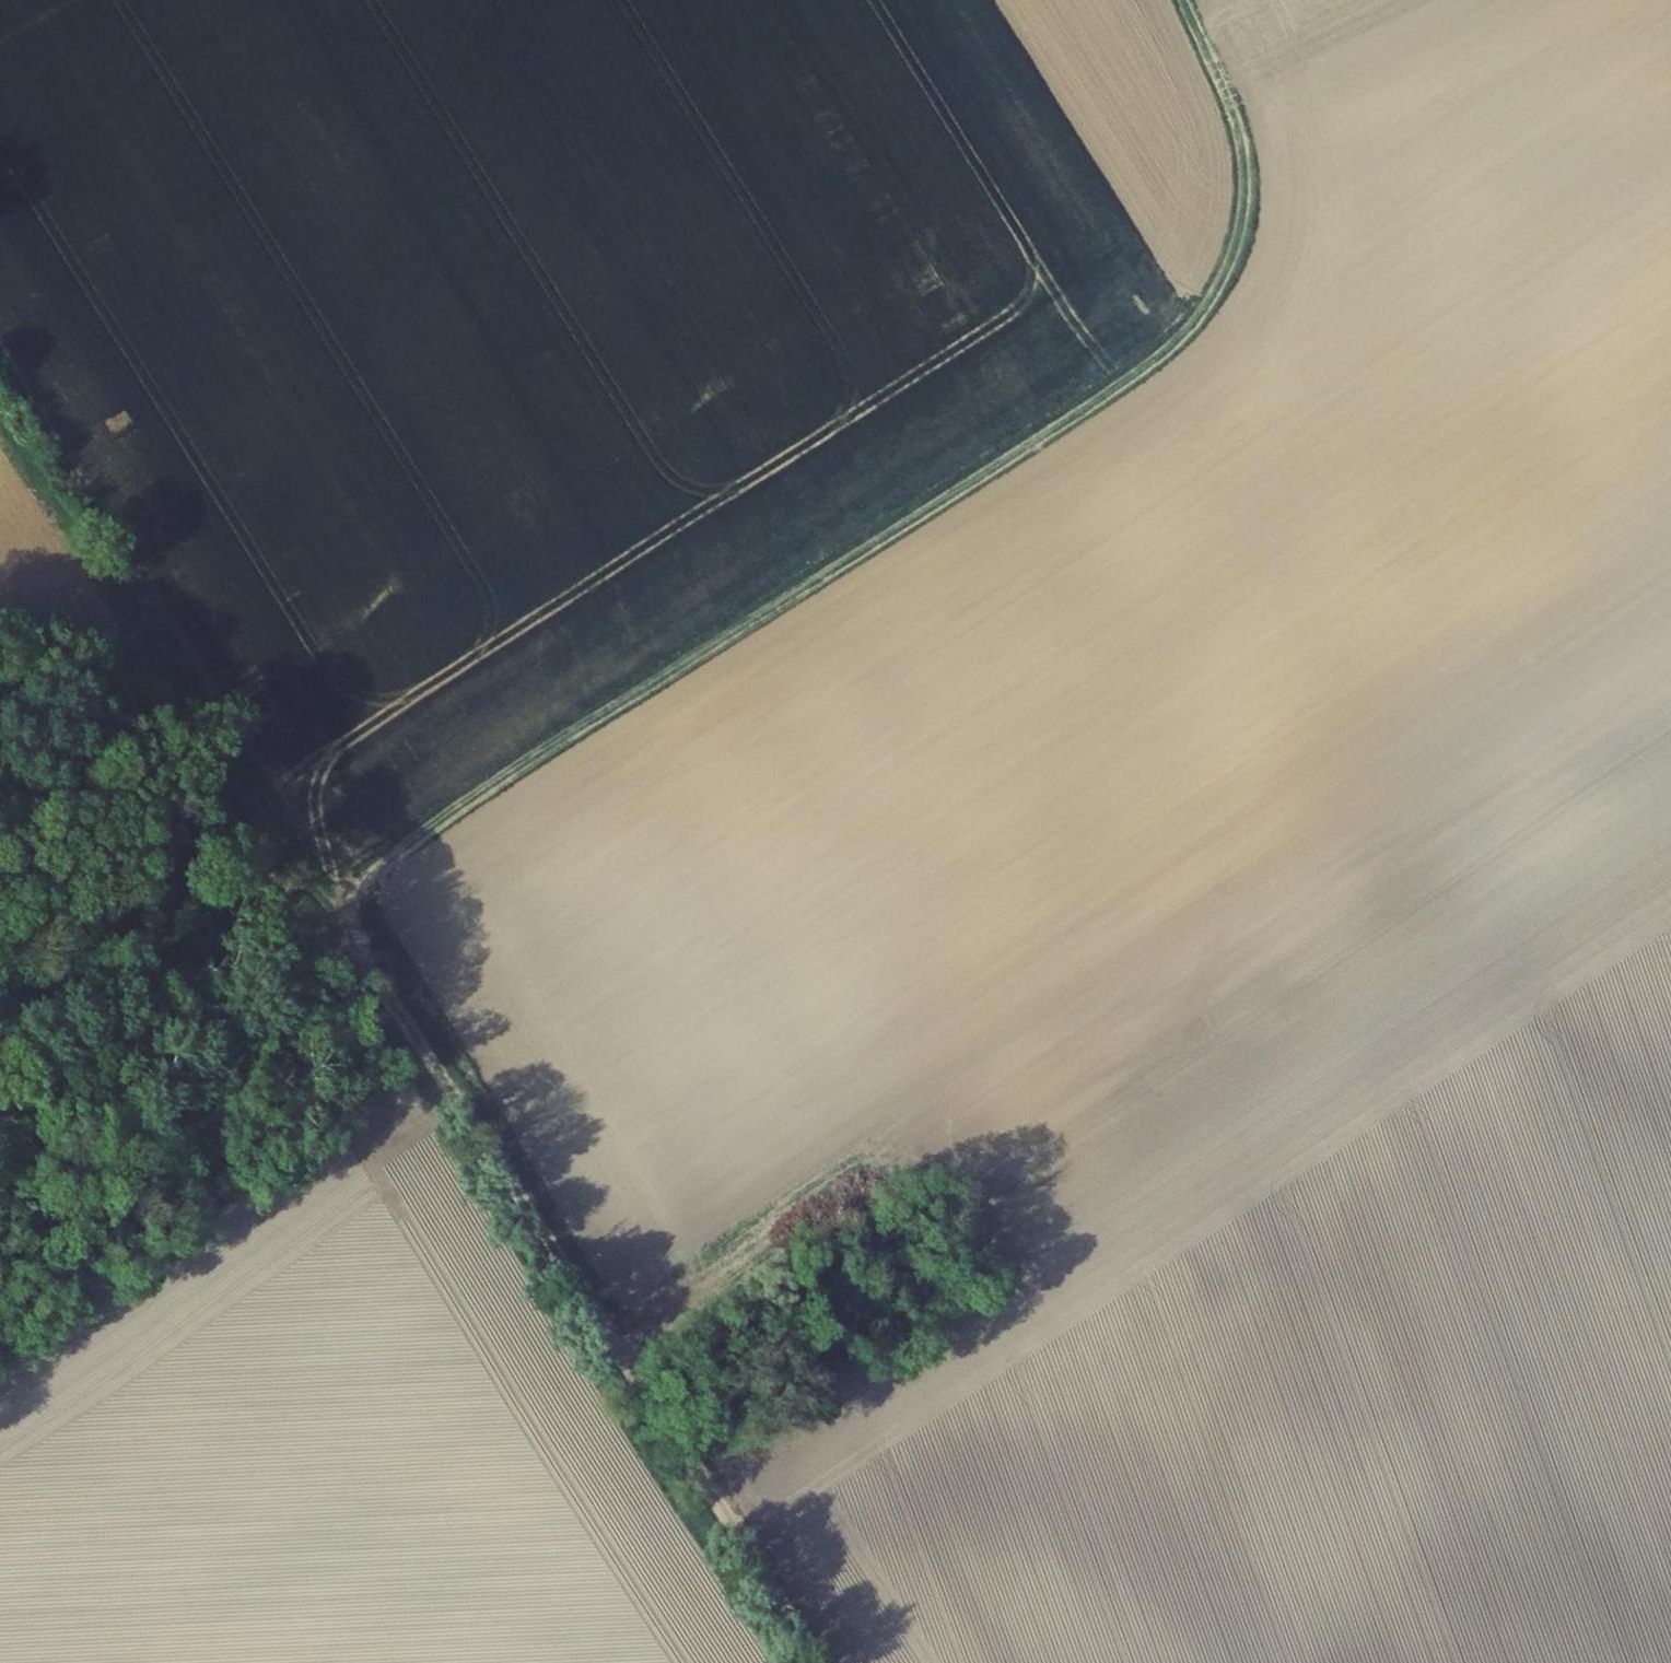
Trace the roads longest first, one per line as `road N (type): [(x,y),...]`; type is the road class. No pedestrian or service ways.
road 1 (track): [(333,919),(390,863),(1188,344),(1227,282),(1251,197),(1242,126),(1183,0)]
road 2 (track): [(333,919),(350,964),(803,1662)]
road 3 (track): [(0,382),(333,919)]

